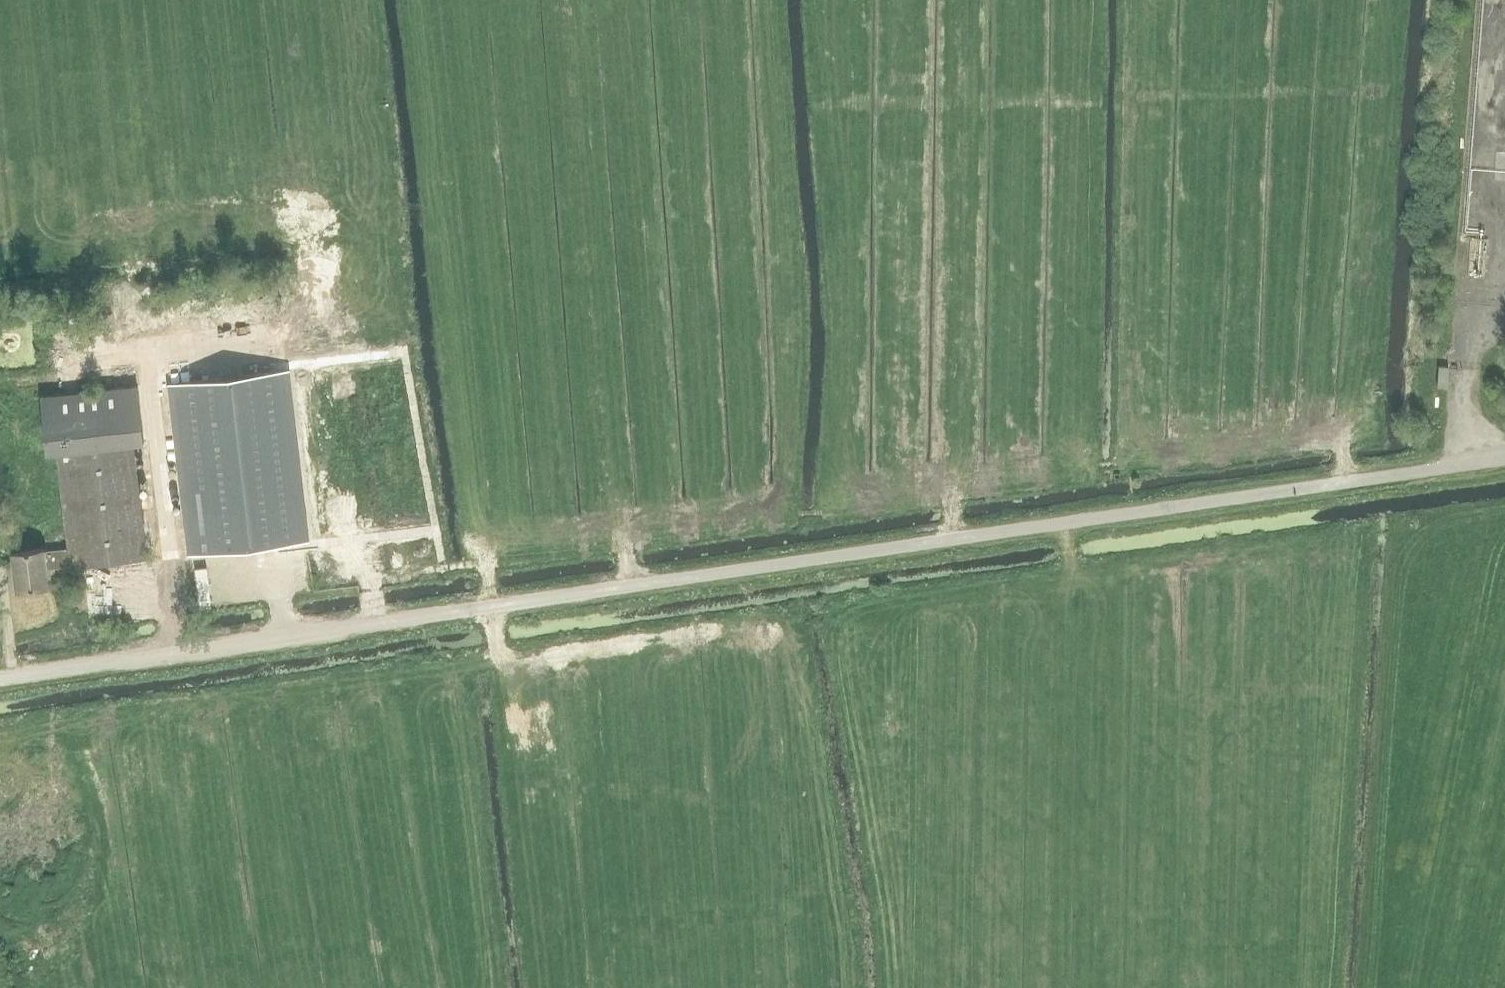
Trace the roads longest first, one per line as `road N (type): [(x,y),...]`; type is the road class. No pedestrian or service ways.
road 1 (unclassified): [(0,683),(1504,467)]

